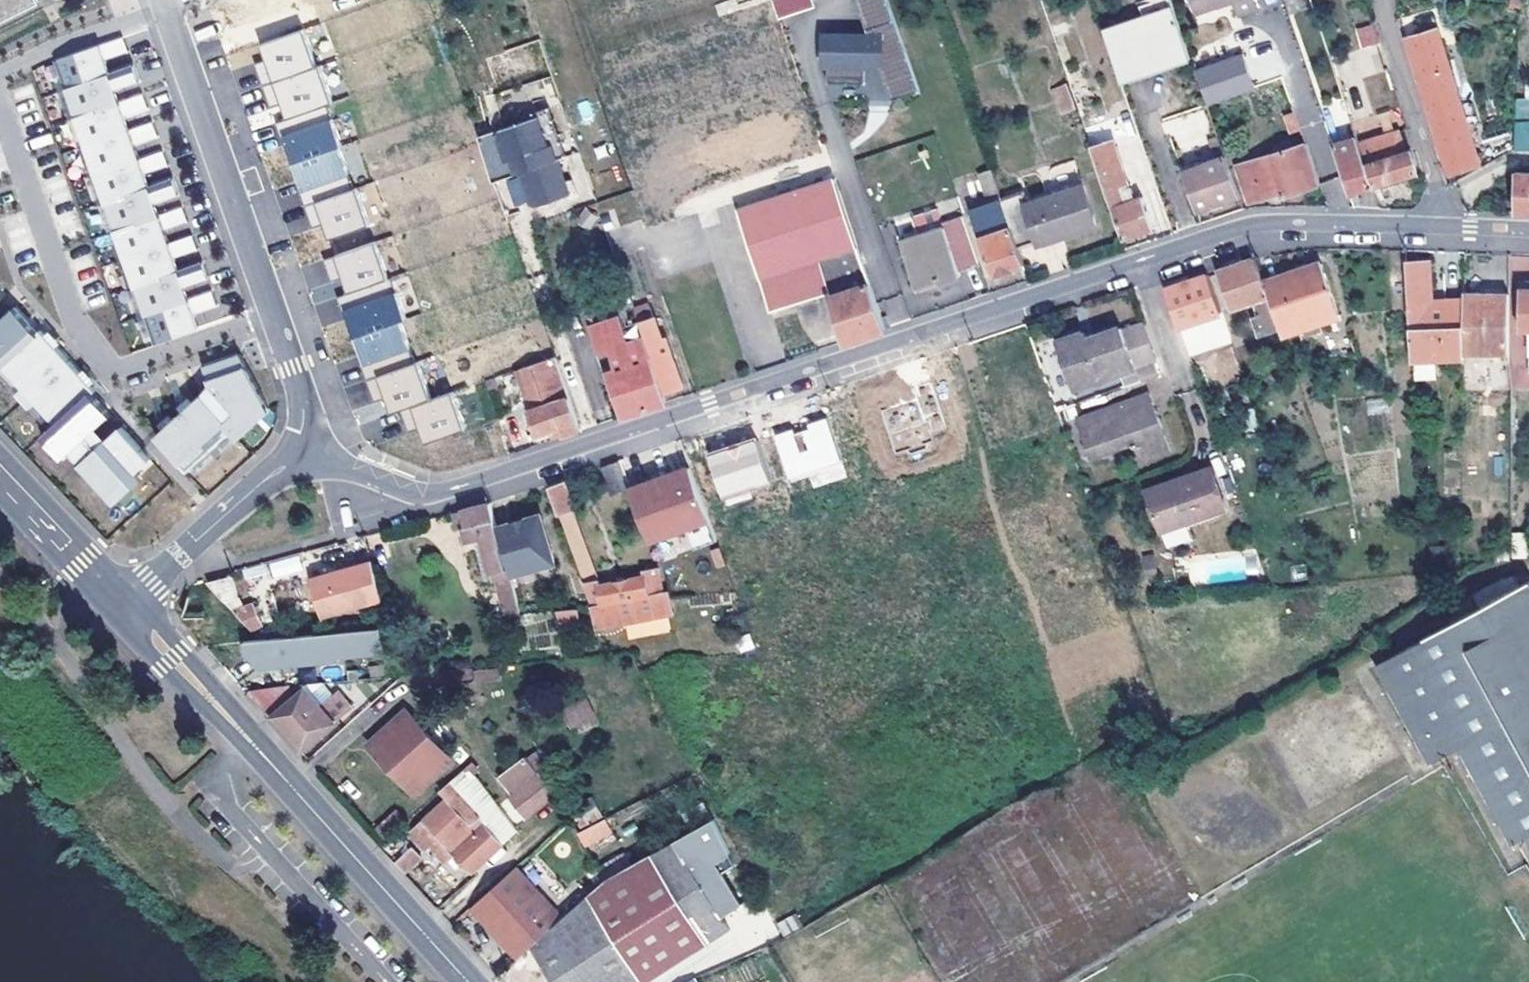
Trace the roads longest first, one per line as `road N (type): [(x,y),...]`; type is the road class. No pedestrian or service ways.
road 1 (residential): [(1438,227),(1241,226),(422,494),(327,451),(310,453)]
road 2 (secondary): [(468,981),(124,608)]
road 3 (residential): [(169,0),(295,365),(310,453)]
road 4 (residential): [(124,608),(264,477),(310,453)]
road 5 (residential): [(1438,227),(1438,189),(1381,0)]
road 6 (secondary): [(124,608),(0,475)]

